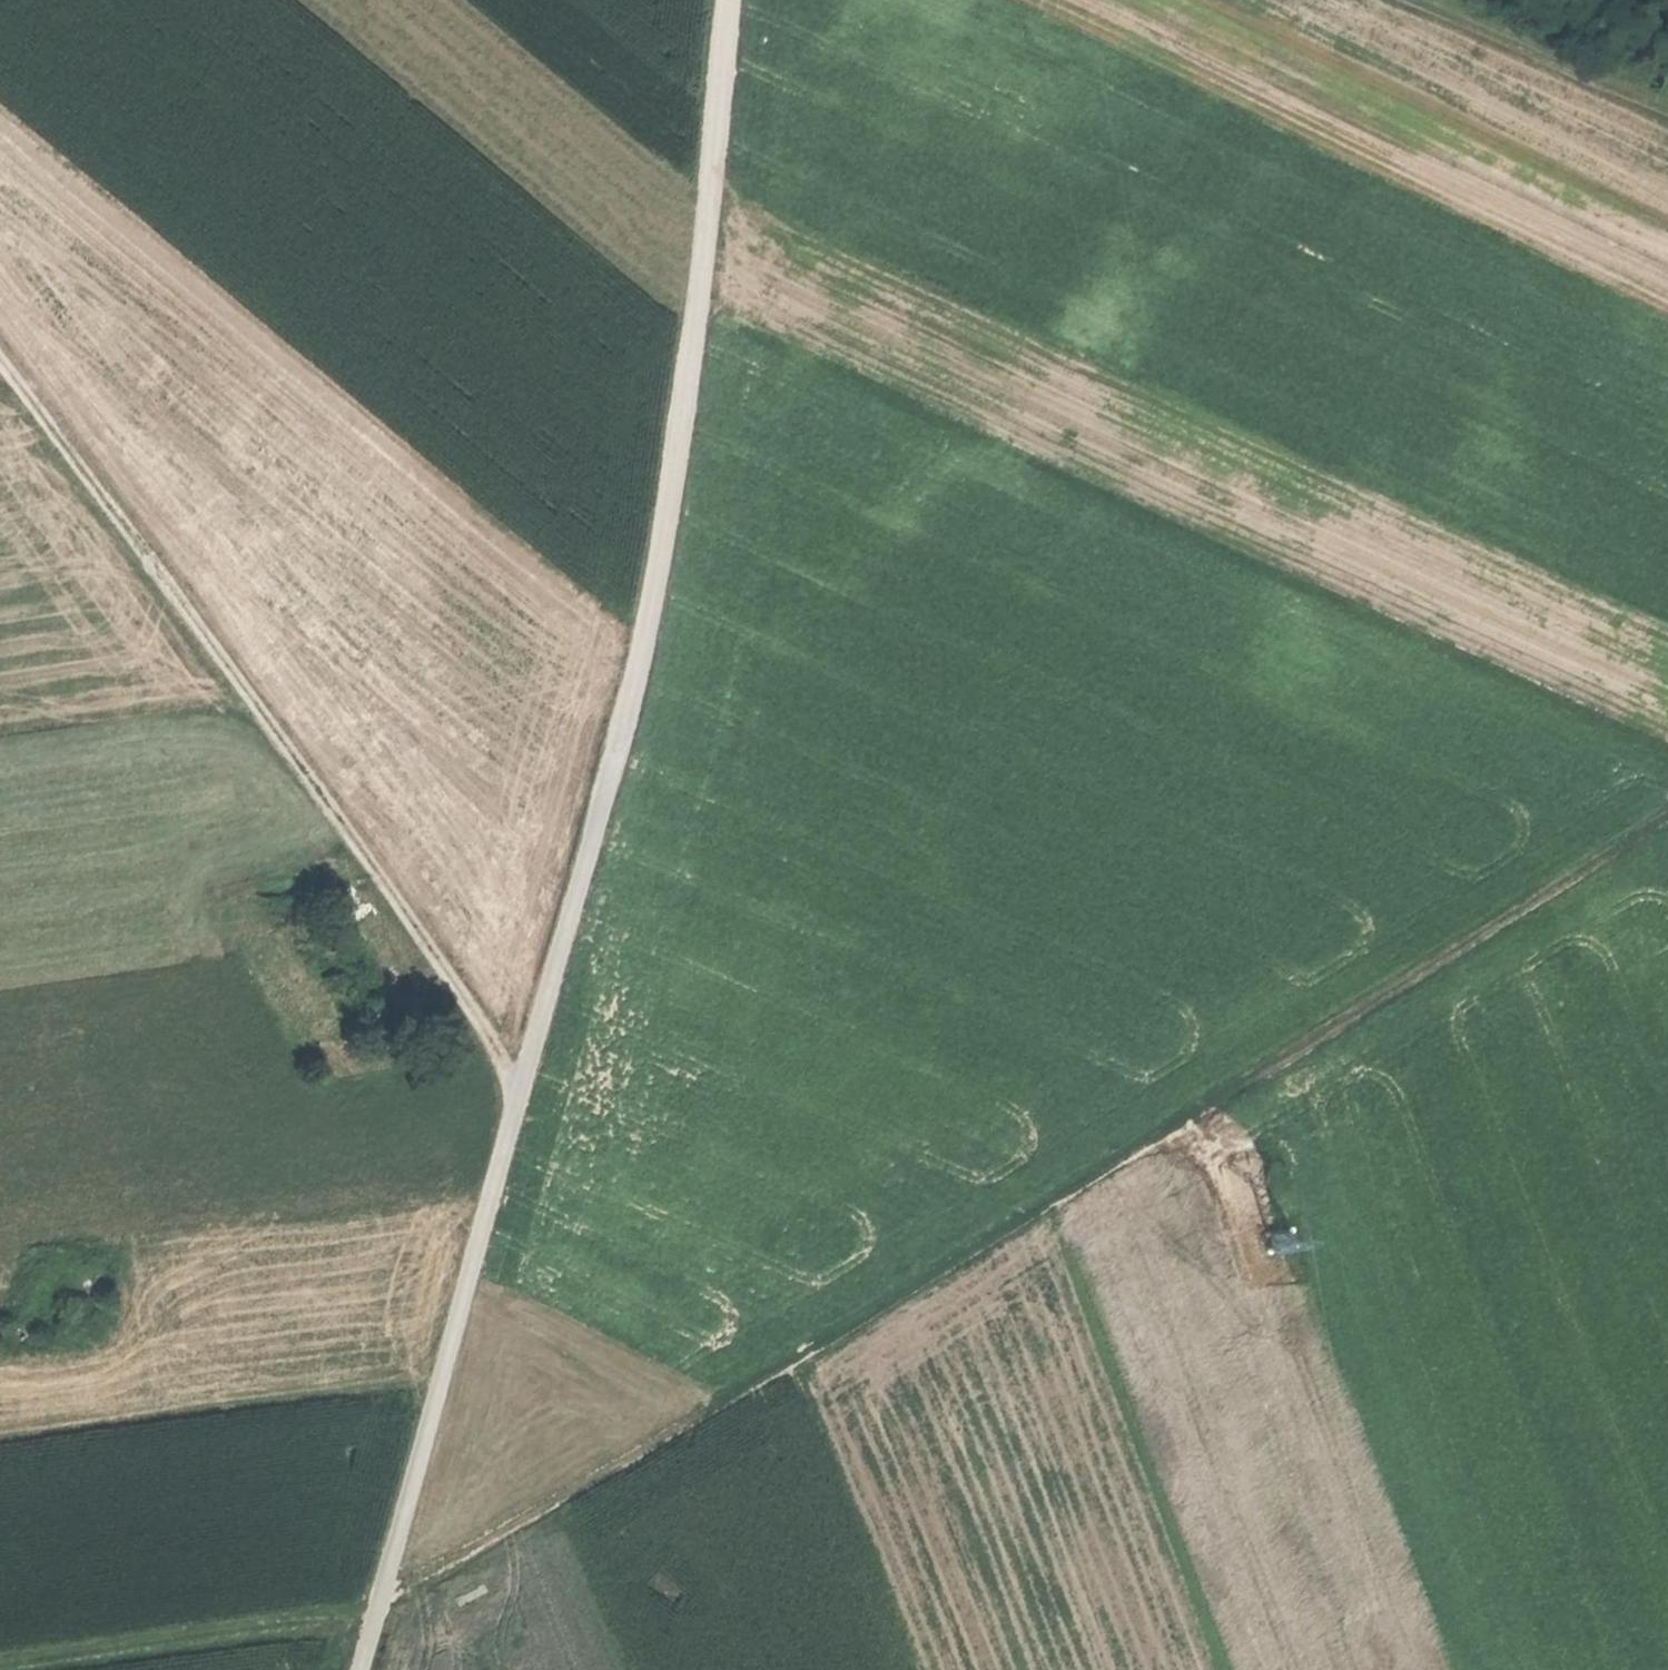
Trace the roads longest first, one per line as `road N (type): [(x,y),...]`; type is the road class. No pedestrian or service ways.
road 1 (track): [(0,1666),(377,1616),(1667,800)]
road 2 (track): [(361,1669),(644,659),(732,0)]
road 3 (track): [(517,1098),(474,1007),(0,355)]

